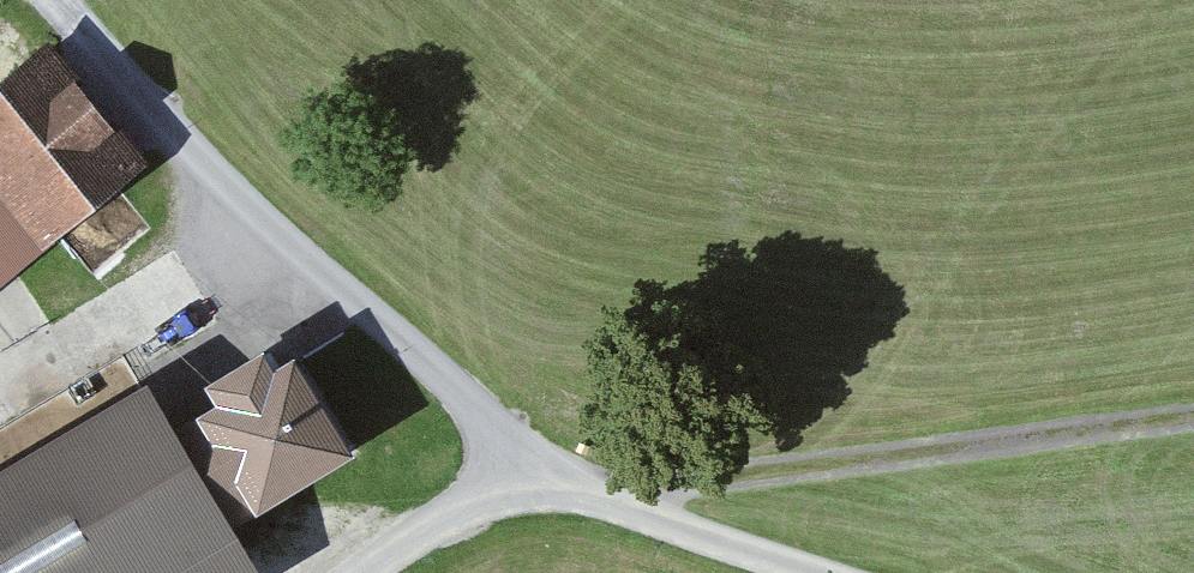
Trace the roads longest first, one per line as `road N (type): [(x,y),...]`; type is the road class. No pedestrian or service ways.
road 1 (unclassified): [(813,572),(640,516),(498,436),(311,263),(66,0)]
road 2 (track): [(1193,419),(654,487),(640,516)]
road 3 (track): [(365,572),(435,521),(505,484),(525,451)]

